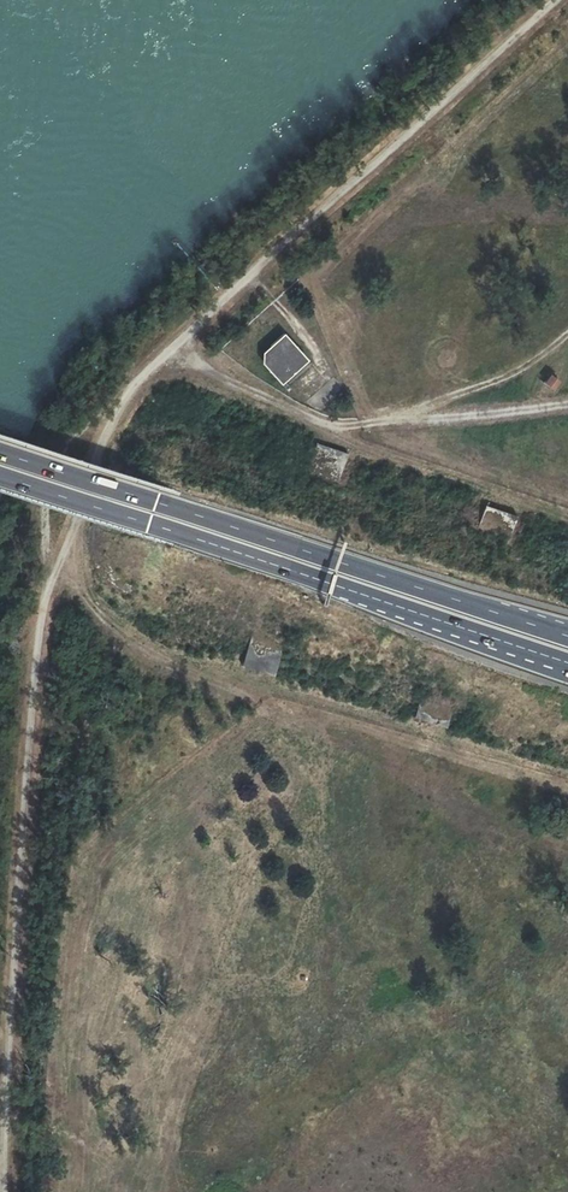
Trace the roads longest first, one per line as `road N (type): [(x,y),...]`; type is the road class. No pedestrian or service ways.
road 1 (track): [(5,1191),(43,617),(125,394),(554,0)]
road 2 (trunk): [(567,636),(0,449)]
road 3 (track): [(125,394),(76,431),(50,477),(44,528),(54,571),(148,655),(231,687),(274,729)]
road 4 (trunk): [(0,472),(444,622)]
road 5 (track): [(567,403),(447,418),(402,412),(334,427),(246,389),(176,347)]
road 6 (track): [(251,275),(334,379),(402,412),(487,386),(567,336)]
road 7 (trunk): [(444,622),(567,668)]
road 8 (motorway): [(444,622),(567,663)]

